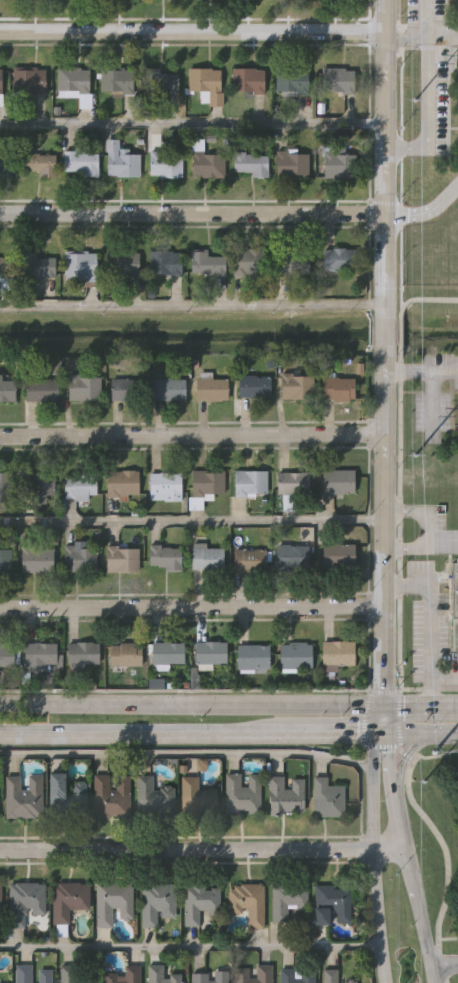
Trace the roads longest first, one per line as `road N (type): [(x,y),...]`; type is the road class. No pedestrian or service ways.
road 1 (residential): [(0,851),(394,851)]
road 2 (residential): [(385,432),(0,435)]
road 3 (residential): [(0,30),(385,32)]
road 4 (residential): [(385,213),(0,212)]
road 5 (residential): [(0,608),(383,605)]
road 6 (tertiary): [(385,346),(382,703)]
road 7 (tertiary): [(385,0),(385,314)]
road 8 (primary): [(297,703),(0,702)]
road 9 (primary): [(0,730),(268,732)]
road 10 (tertiary): [(433,982),(394,851),(381,733)]
road 11 (tertiary): [(381,733),(370,768),(371,852),(389,982)]

